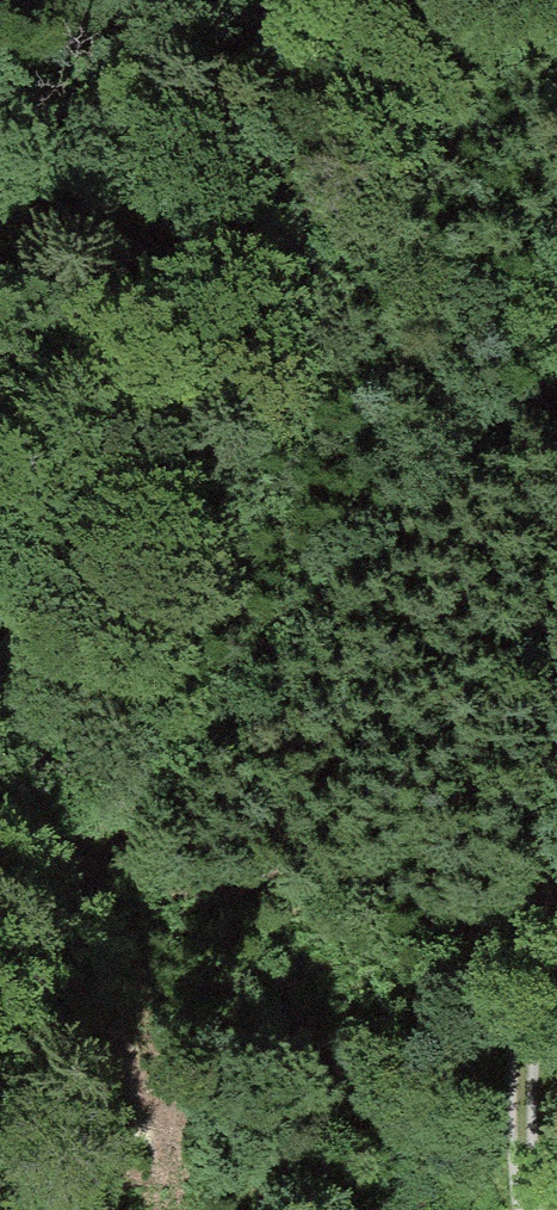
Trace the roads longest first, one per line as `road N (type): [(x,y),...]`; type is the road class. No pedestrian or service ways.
road 1 (track): [(0,999),(198,730),(556,376)]
road 2 (track): [(556,722),(526,1065),(528,1209)]

